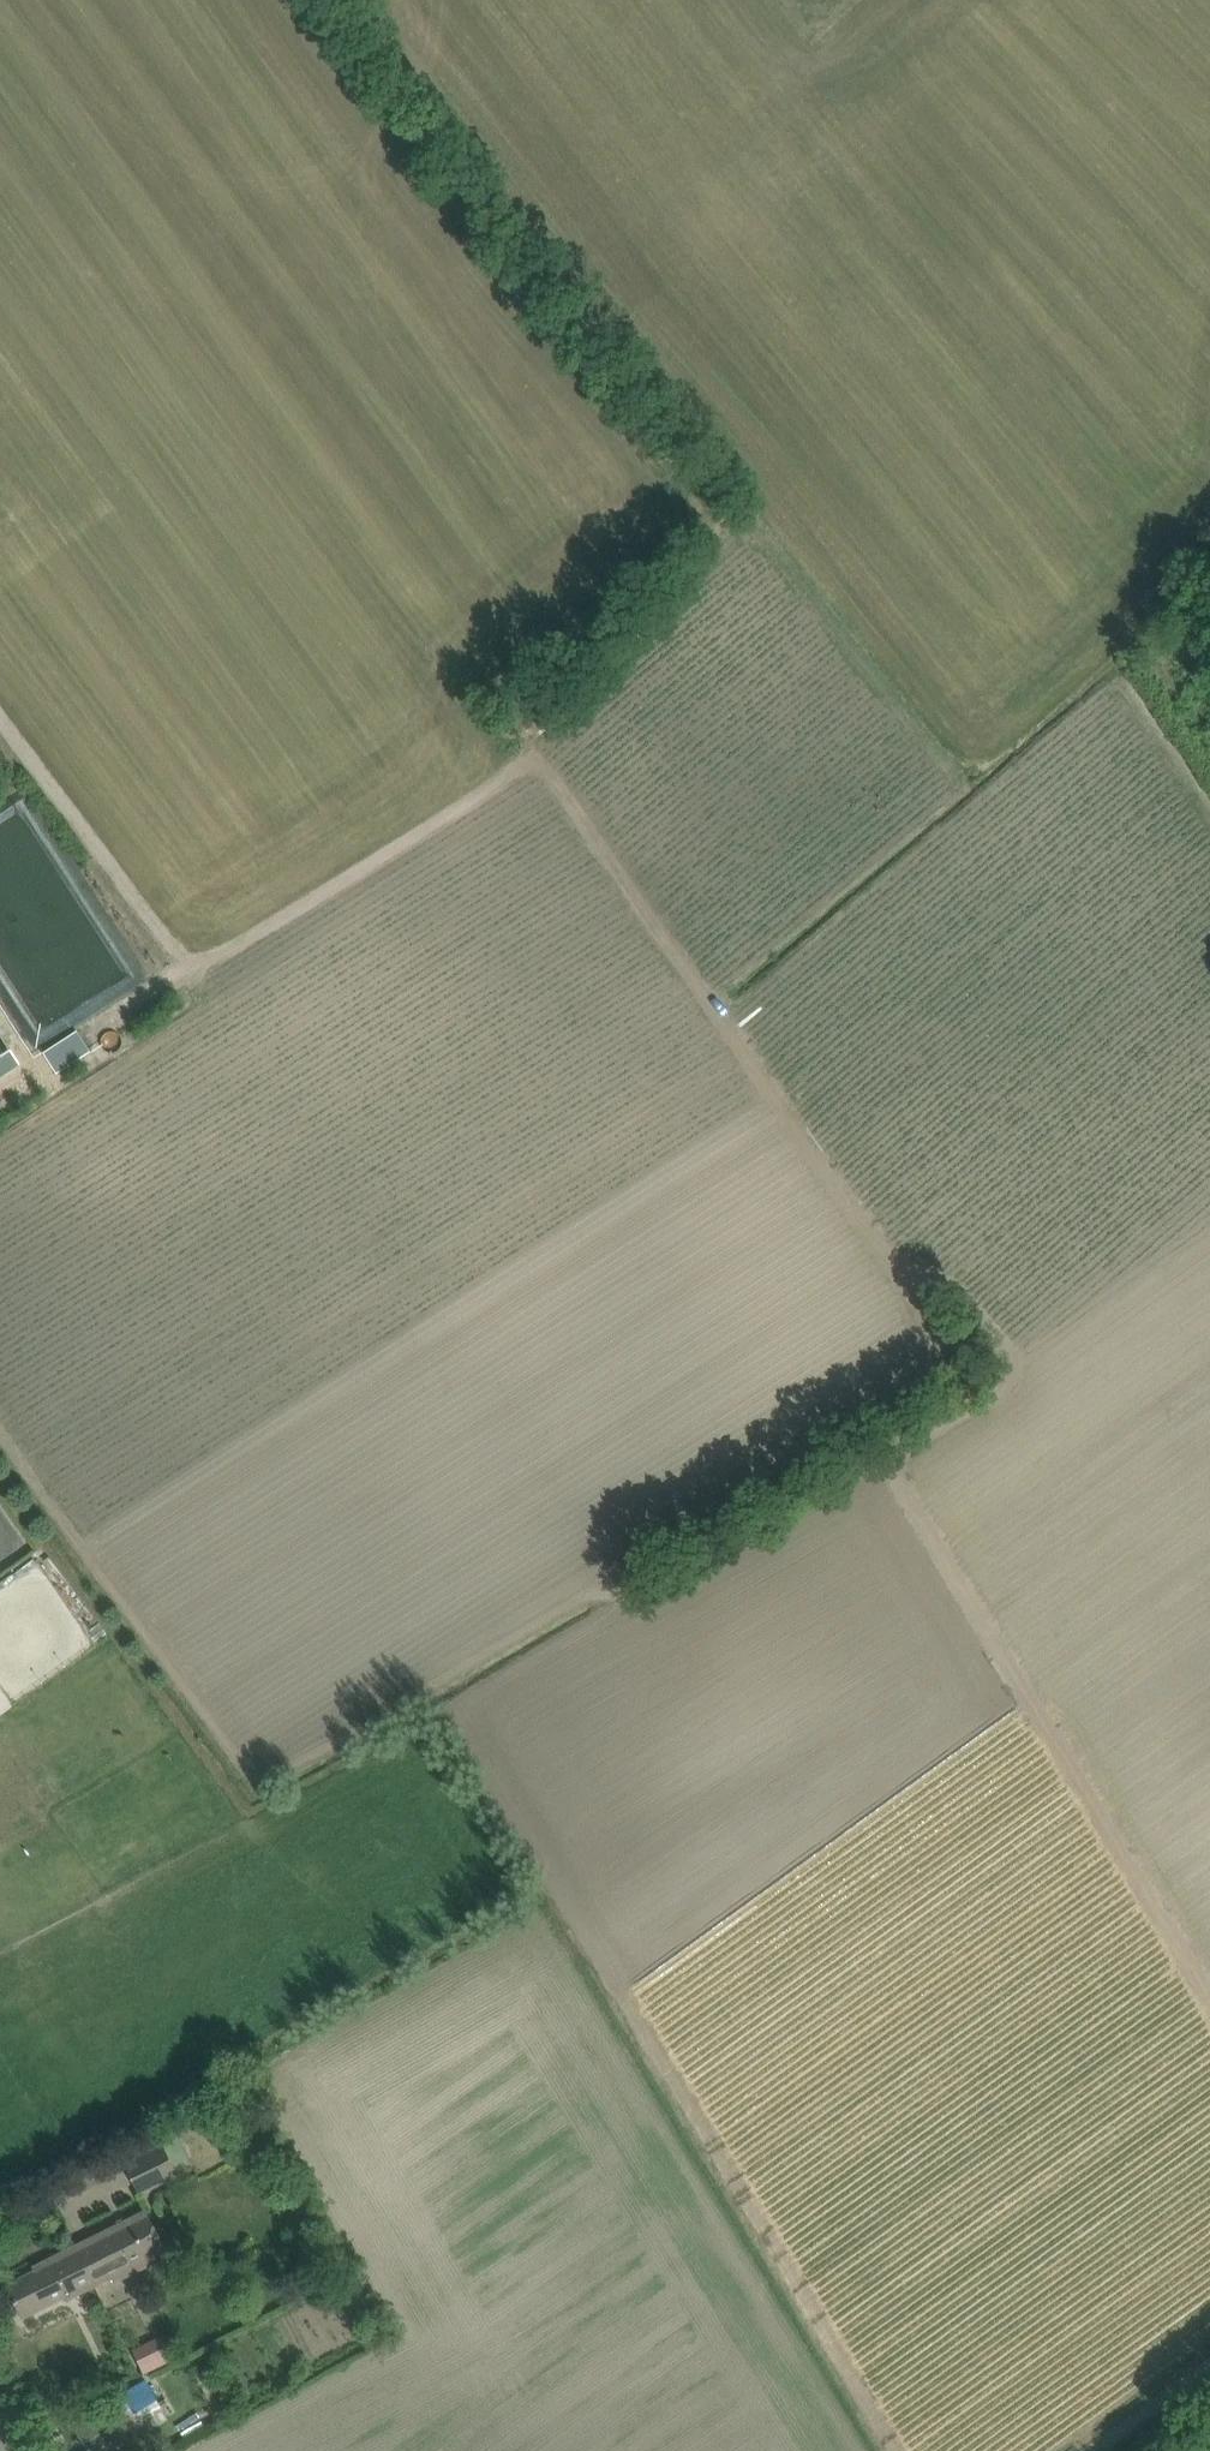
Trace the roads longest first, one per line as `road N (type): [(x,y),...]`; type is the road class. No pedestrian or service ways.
road 1 (unclassified): [(1093,2450),(1209,2366)]

